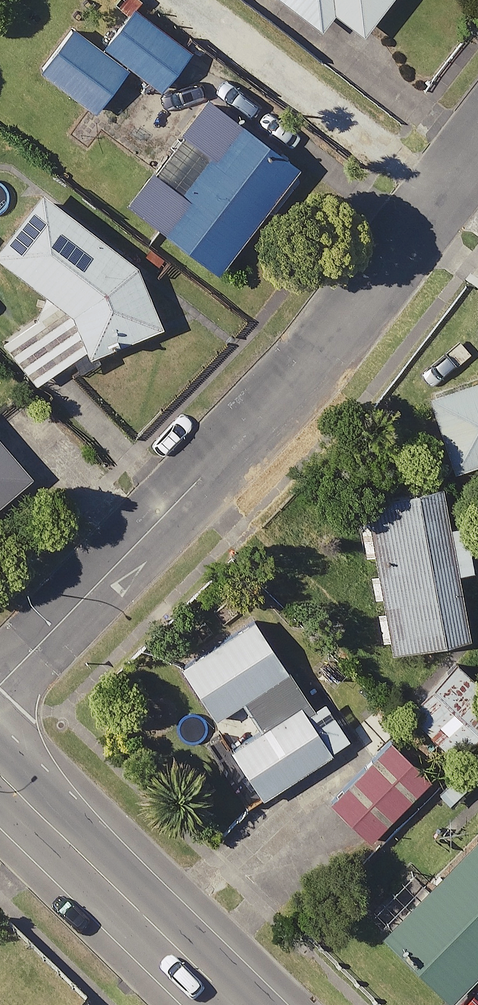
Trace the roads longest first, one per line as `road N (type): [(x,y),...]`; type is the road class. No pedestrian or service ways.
road 1 (residential): [(477,180),(323,357),(0,689)]
road 2 (secondary): [(0,773),(236,1004)]

